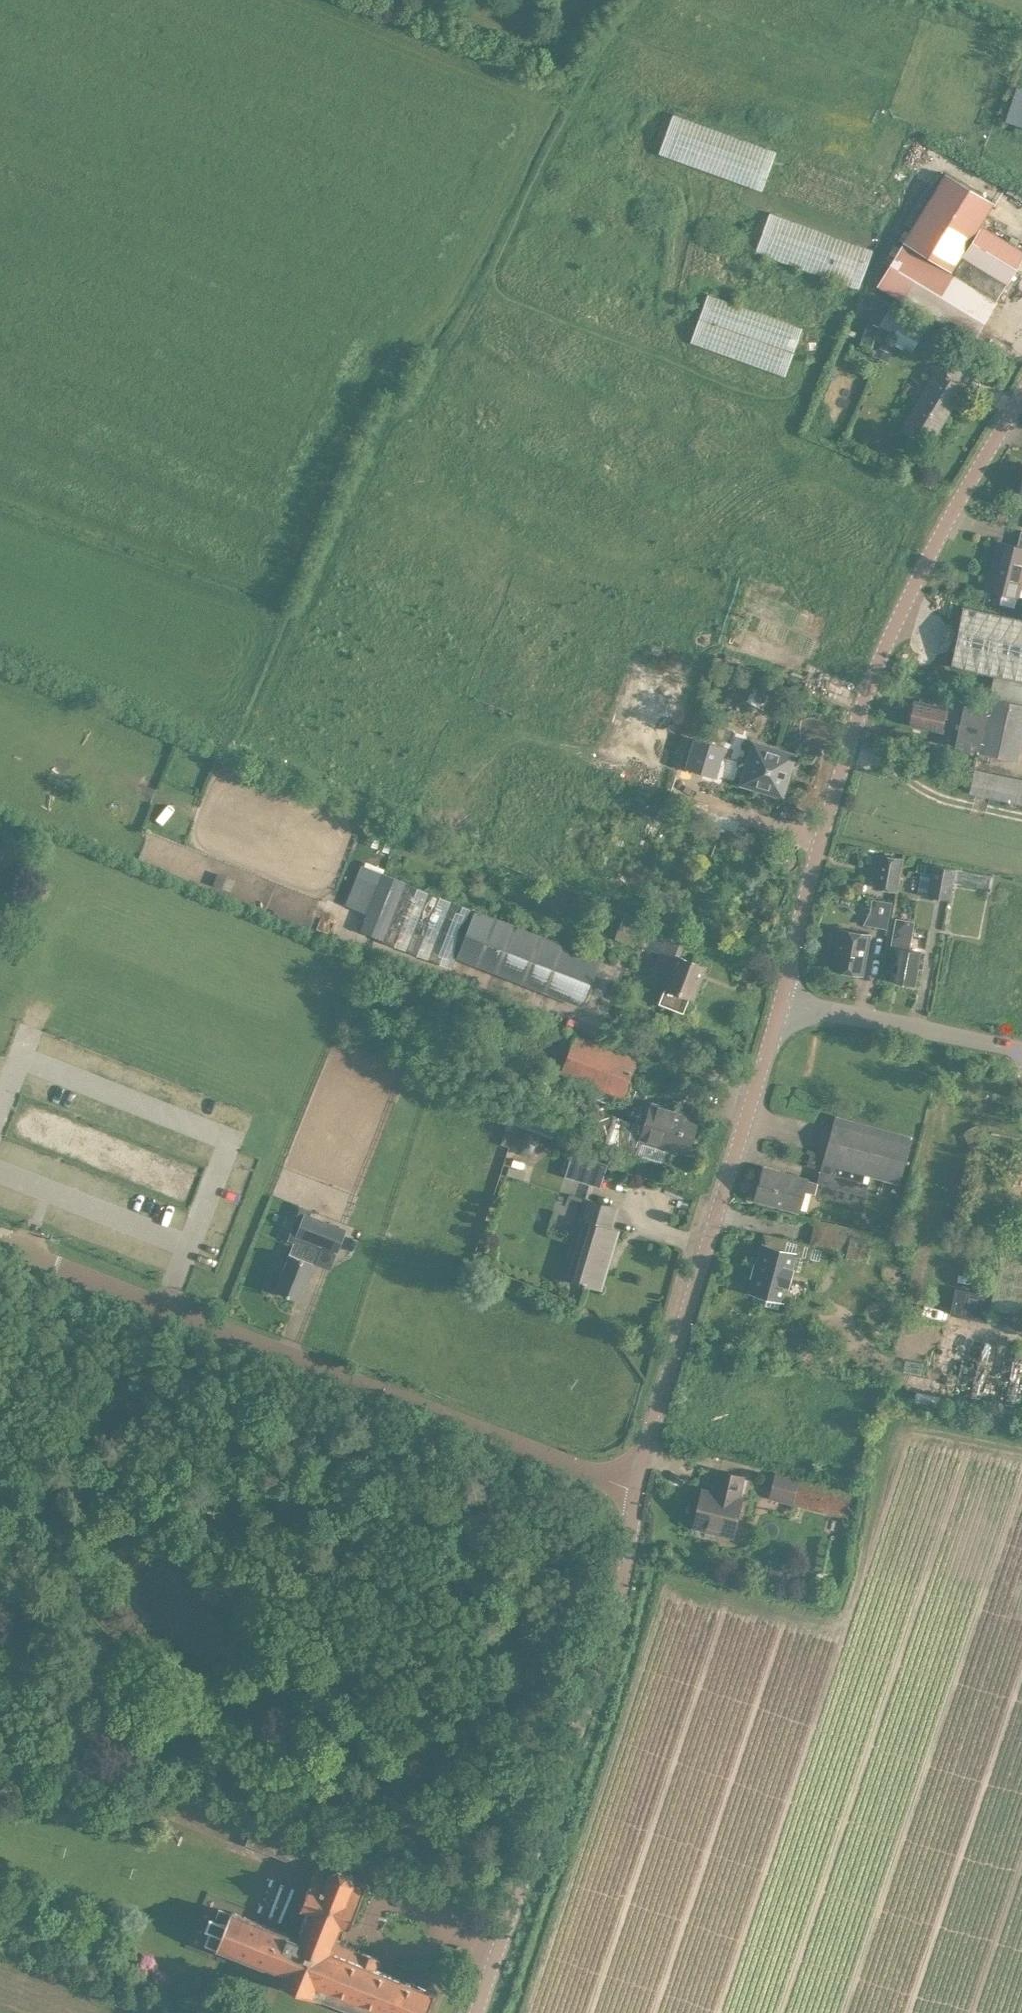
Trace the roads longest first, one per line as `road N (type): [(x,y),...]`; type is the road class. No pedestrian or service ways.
road 1 (unclassified): [(635,1489),(0,1248)]
road 2 (unclassified): [(778,1000),(865,691),(934,542),(1021,391)]
road 3 (unclassified): [(478,2012),(610,1625),(635,1489)]
road 4 (unclassified): [(635,1489),(778,1000)]
road 5 (unclassified): [(1021,1046),(778,1000)]

